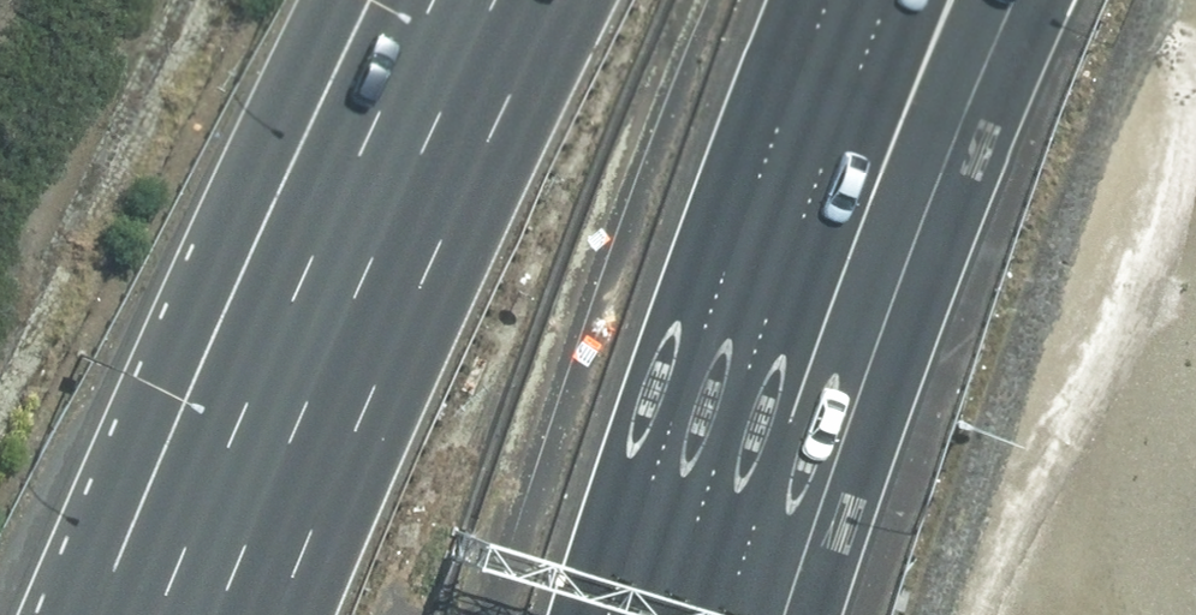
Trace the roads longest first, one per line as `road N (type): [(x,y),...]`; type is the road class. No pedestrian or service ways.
road 1 (motorway): [(283,614),(558,0)]
road 2 (motorway): [(200,614),(344,0)]
road 3 (motorway): [(956,0),(900,103),(690,403)]
road 4 (motorway): [(829,0),(690,403)]
road 5 (motorway): [(690,403),(621,614)]

